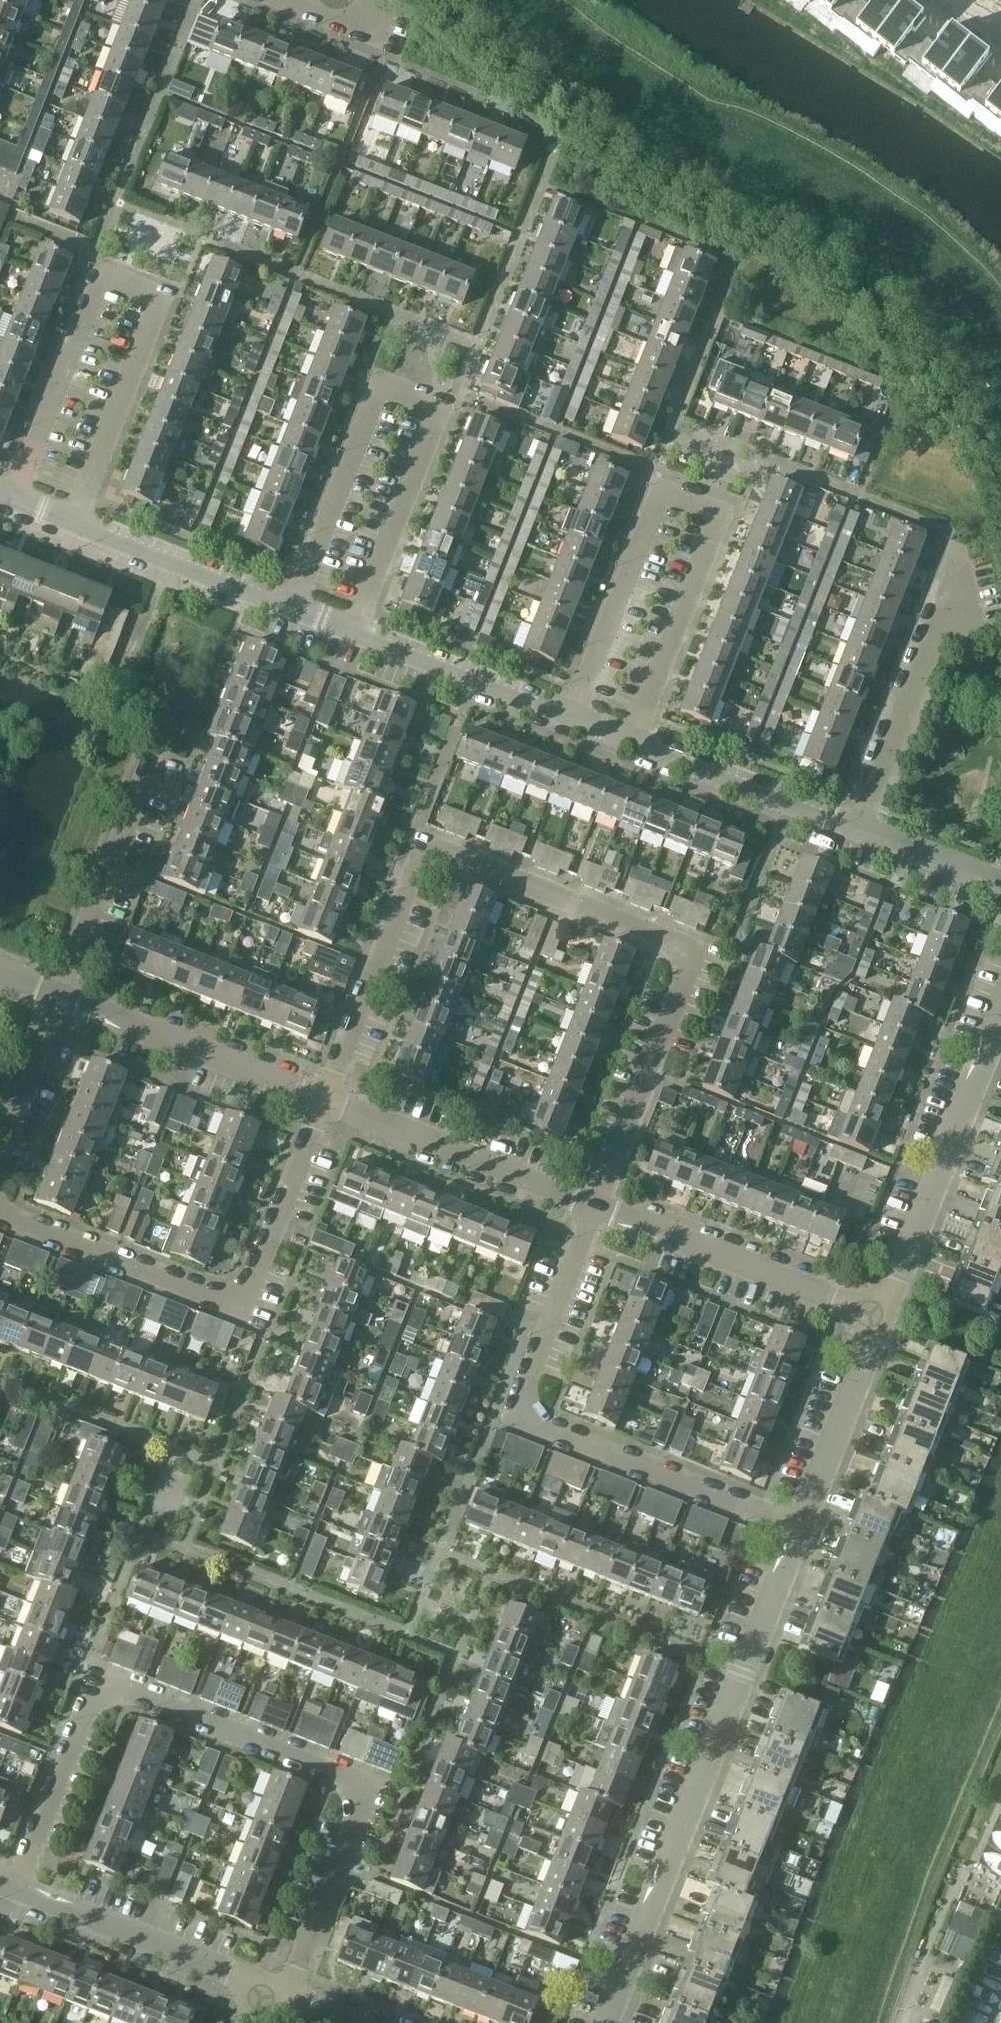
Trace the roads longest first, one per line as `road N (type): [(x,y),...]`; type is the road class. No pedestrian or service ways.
road 1 (residential): [(322,1099),(413,876),(426,857),(451,855),(672,941),(681,957),(592,1203)]
road 2 (residential): [(287,1993),(366,1785),(99,1679),(14,1886)]
road 3 (residential): [(361,631),(448,403),(410,388),(376,376),(289,604)]
road 4 (residential): [(580,714),(668,481),(724,502),(635,735)]
road 5 (residential): [(604,2022),(800,1525)]
road 6 (residential): [(800,1525),(531,1422),(523,1410),(592,1203)]
road 7 (residential): [(322,1099),(241,1308),(0,1215)]
road 8 (residential): [(883,1316),(1000,1013)]
road 9 (residential): [(77,523),(164,294),(100,270)]
road 10 (residential): [(883,1316),(592,1203)]
road 11 (residential): [(592,1203),(322,1099)]
road 12 (residential): [(322,1099),(55,996)]
road 13 (residential): [(858,820),(959,558)]
road 14 (residential): [(55,996),(154,748)]
road 15 (residential): [(261,1984),(14,1886)]
road 16 (residential): [(13,499),(100,270)]
road 17 (residential): [(858,820),(635,735)]
road 18 (residential): [(580,714),(361,631)]
road 19 (residential): [(289,604),(77,523)]
road 20 (residential): [(800,1525),(883,1316)]
road 21 (residential): [(0,1138),(55,996)]
road 22 (residential): [(1000,874),(858,820)]

